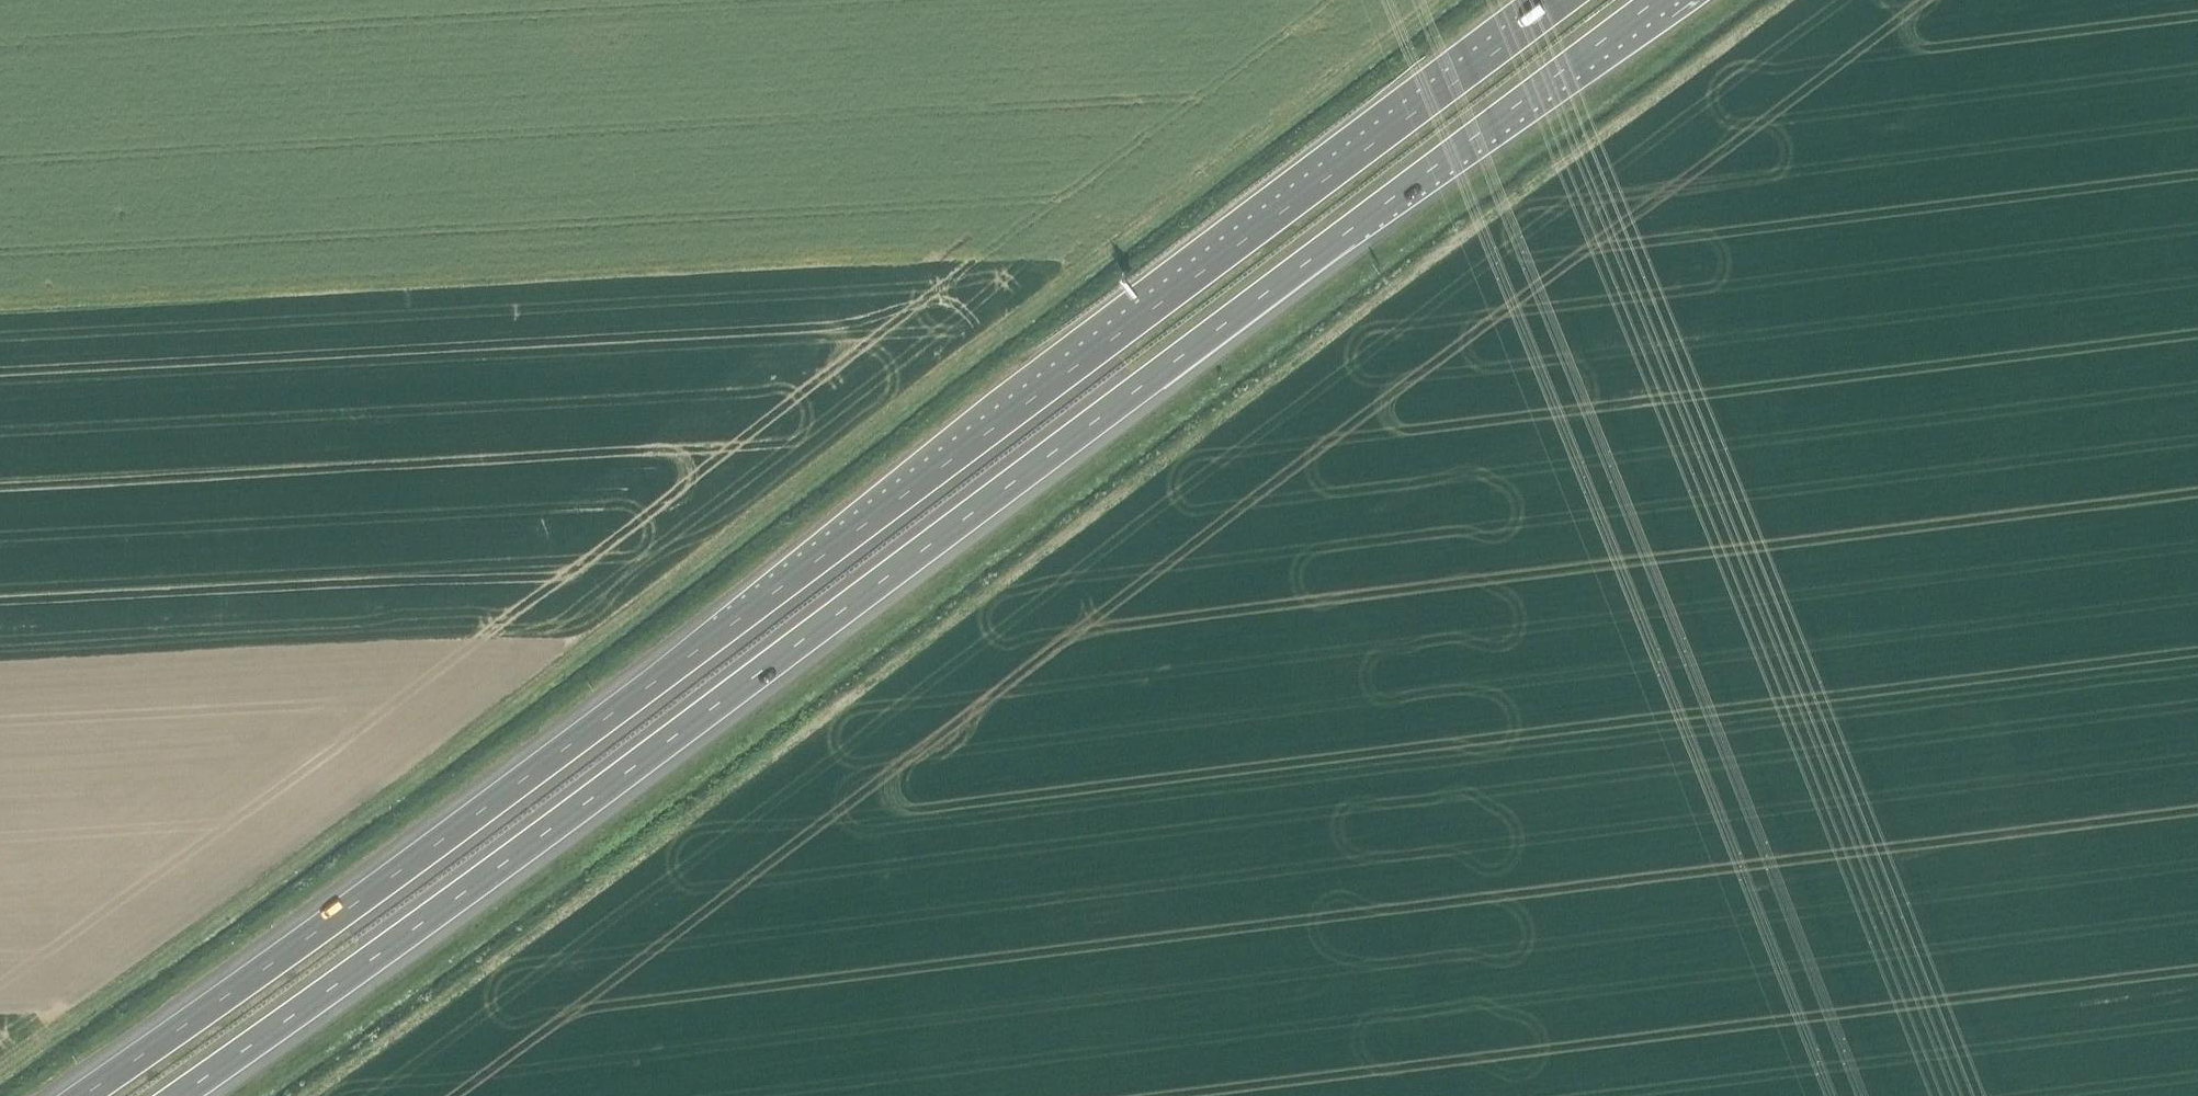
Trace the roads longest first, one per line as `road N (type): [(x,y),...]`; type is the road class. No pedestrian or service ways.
road 1 (motorway): [(1565,0),(749,614),(78,1095)]
road 2 (motorway): [(173,1095),(1660,0)]

